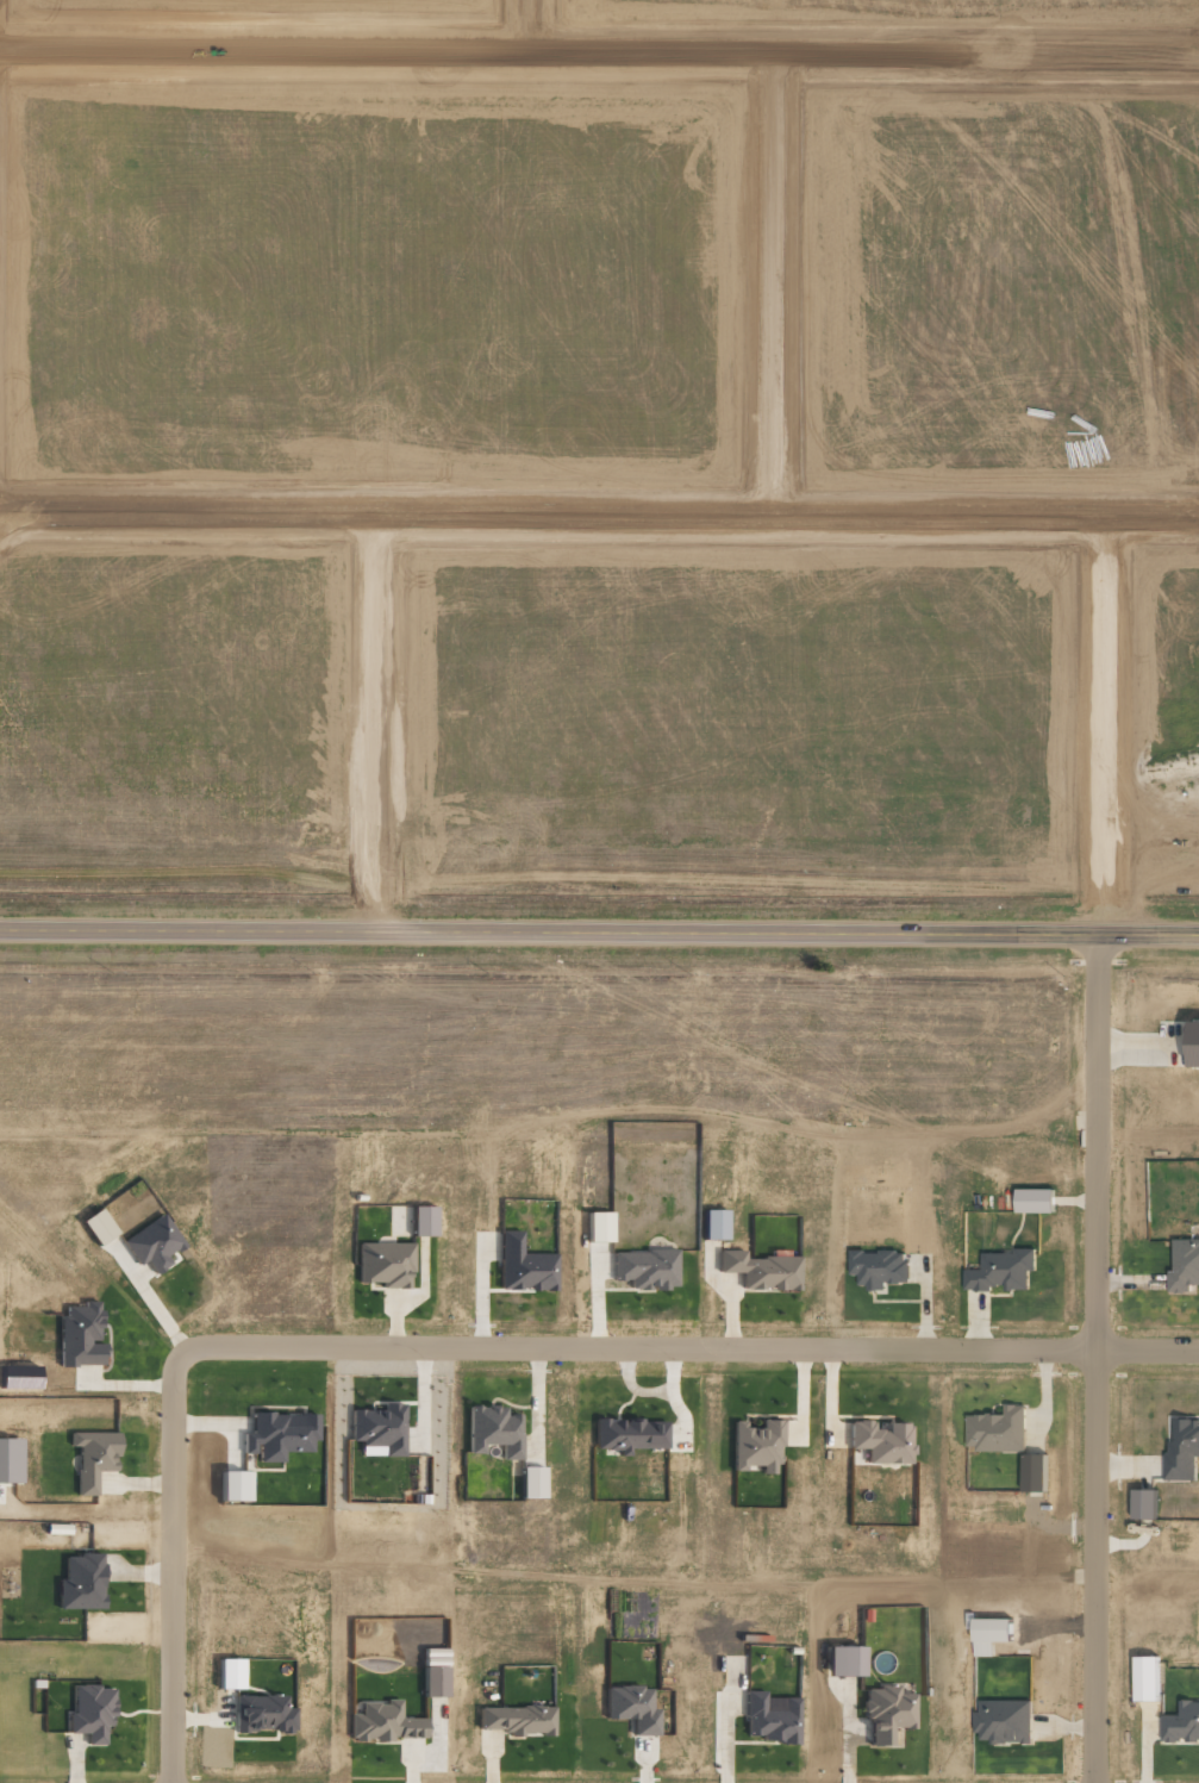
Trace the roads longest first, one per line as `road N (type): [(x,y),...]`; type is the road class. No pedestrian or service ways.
road 1 (secondary): [(0,930),(1198,934)]
road 2 (residential): [(1198,516),(0,515)]
road 3 (residential): [(0,55),(1188,64)]
road 4 (residential): [(179,1352),(195,1342),(1198,1350)]
road 5 (residential): [(1095,933),(1094,1782)]
road 6 (residential): [(774,61),(769,516)]
road 7 (residential): [(173,1782),(171,1371),(179,1352)]
road 8 (residential): [(1095,933),(1099,516)]
road 9 (residential): [(383,515),(379,930)]

